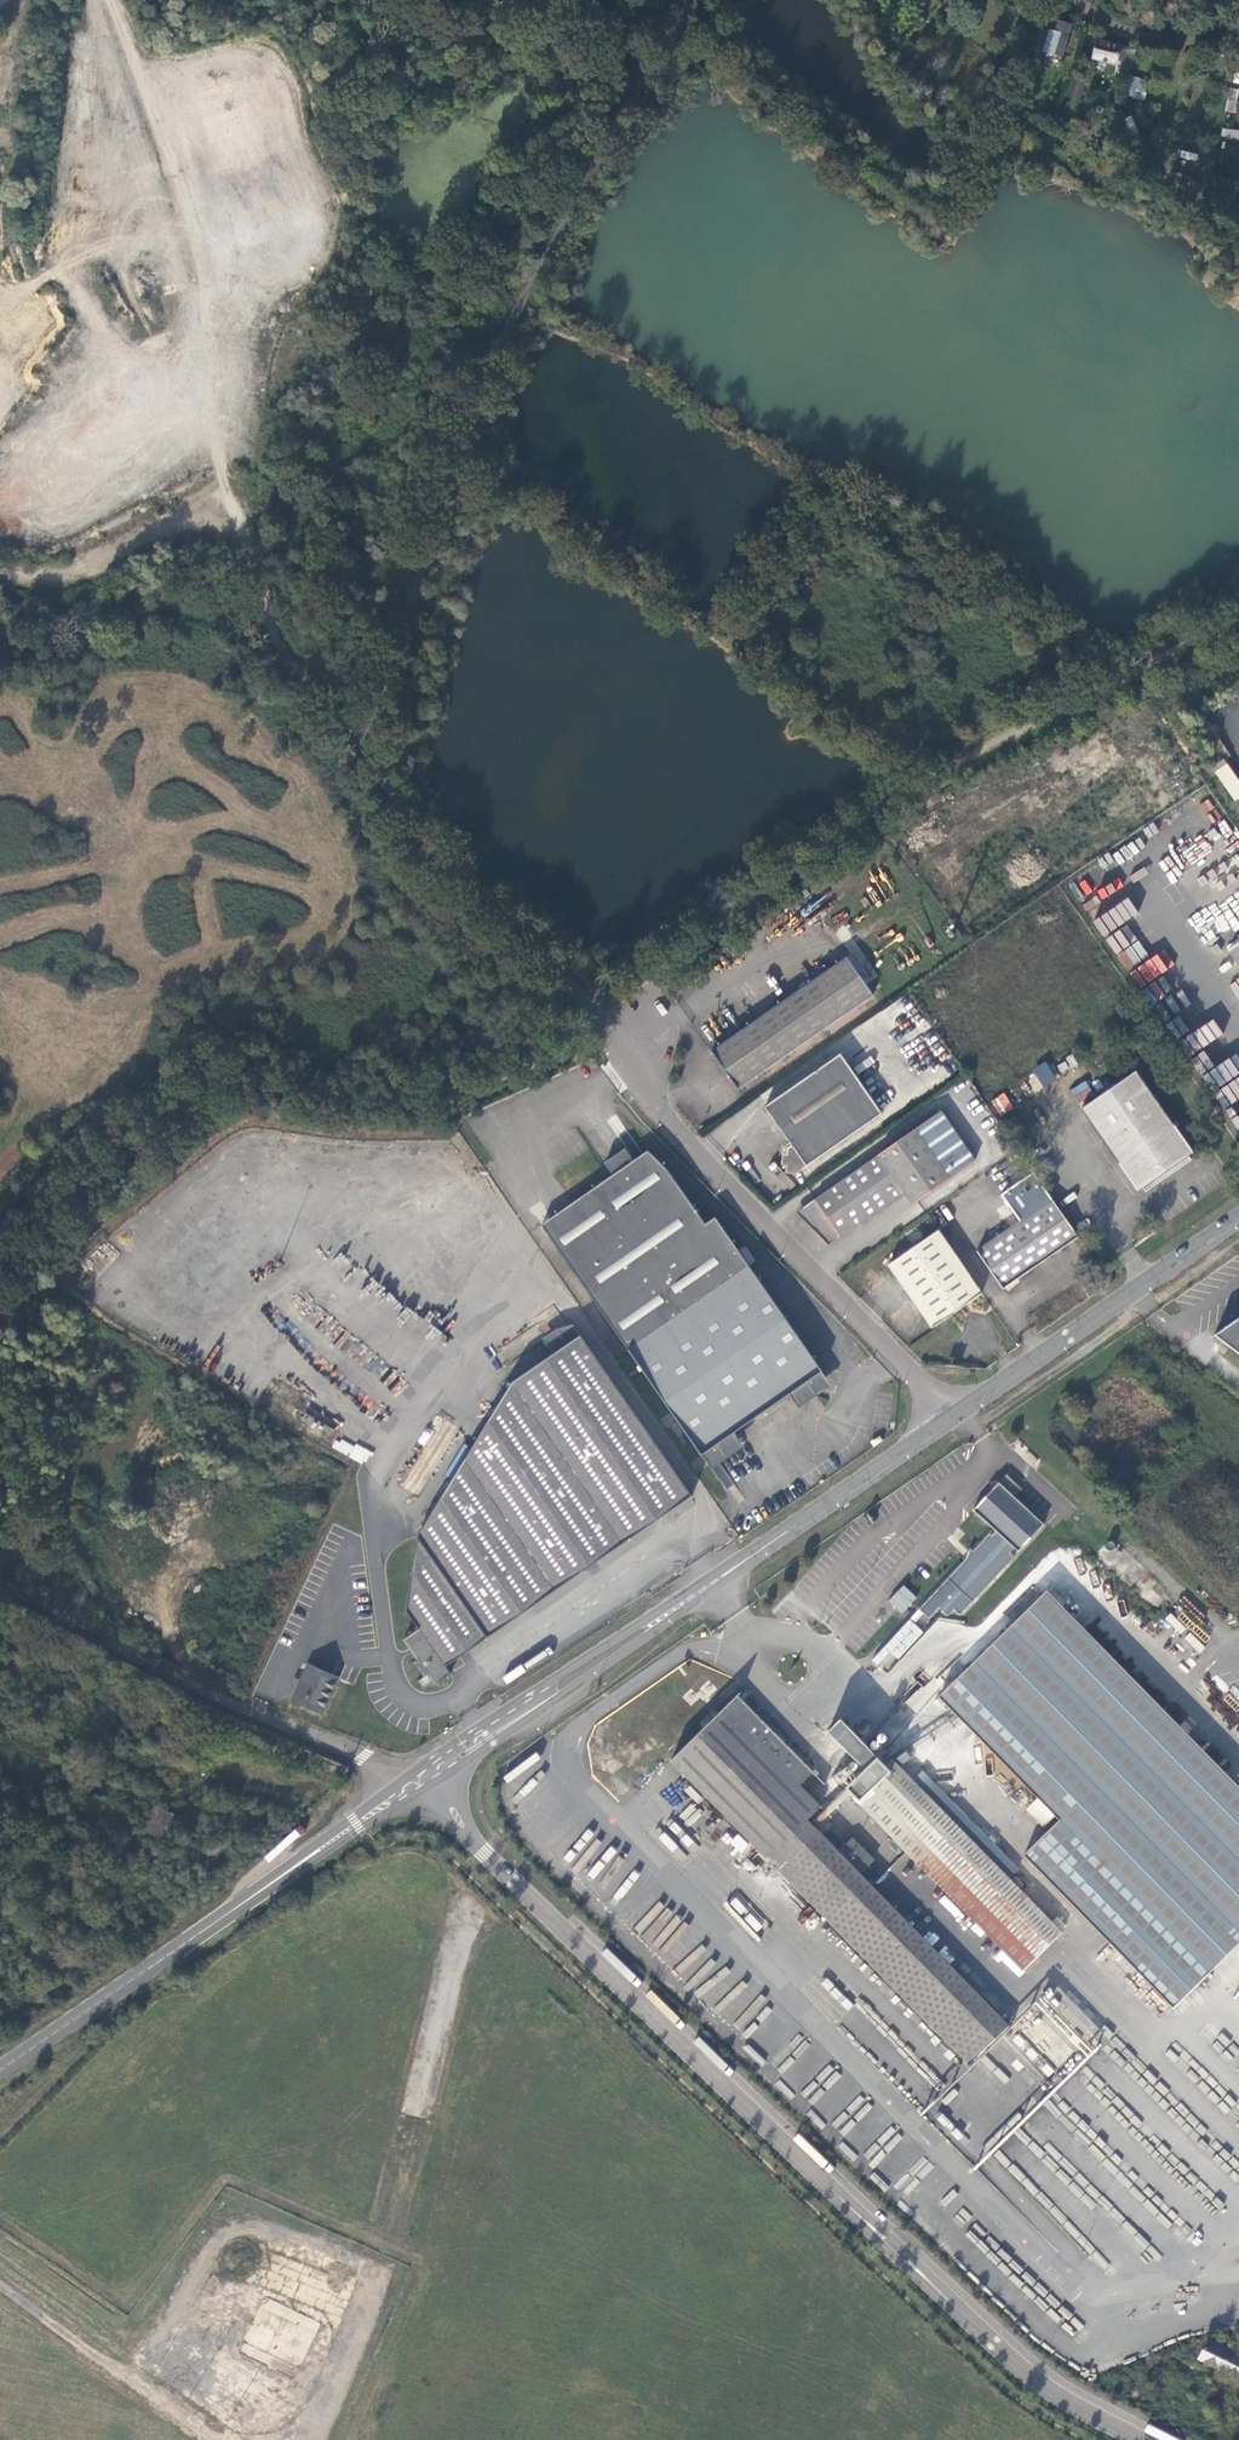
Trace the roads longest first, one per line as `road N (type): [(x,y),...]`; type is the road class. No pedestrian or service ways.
road 1 (tertiary): [(1146,2439),(1027,2370),(415,1782)]
road 2 (unclassified): [(689,0),(674,65),(614,130),(502,339),(405,631),(357,734)]
road 3 (secondary): [(945,1419),(415,1782)]
road 4 (track): [(241,512),(207,389),(209,289),(108,0)]
road 5 (residential): [(945,1419),(930,1393),(662,1108),(606,1019)]
road 6 (secondary): [(415,1782),(0,2070)]
road 7 (unclassified): [(415,1782),(197,1688),(0,1583)]
road 8 (unclassified): [(919,786),(678,958),(606,1019)]
road 9 (unclassified): [(603,1014),(449,881),(357,734)]
road 10 (unclassified): [(919,786),(1238,615)]
road 11 (secondary): [(1238,1215),(945,1419)]
road 12 (track): [(0,575),(27,580),(82,572),(201,514),(241,512),(263,560)]
road 13 (unclassified): [(357,734),(280,641),(263,560)]
road 14 (unclassified): [(1238,45),(1120,30),(1074,0)]

